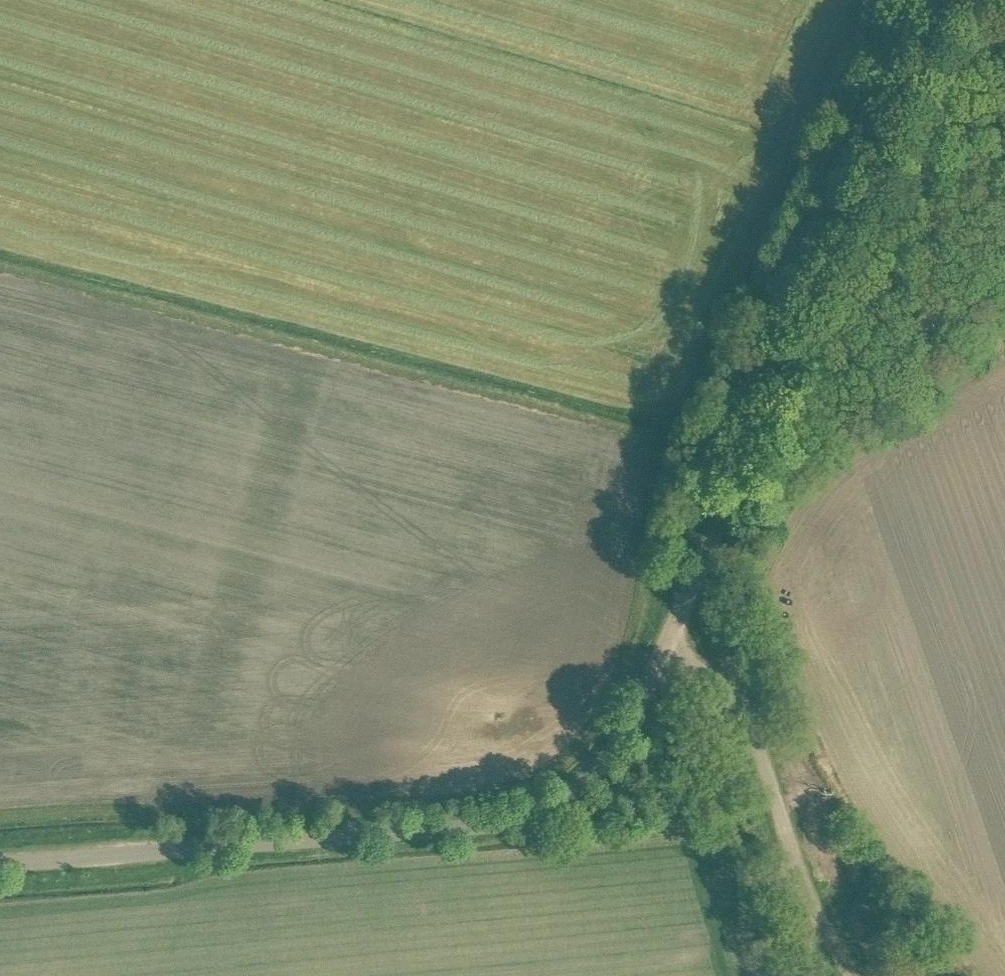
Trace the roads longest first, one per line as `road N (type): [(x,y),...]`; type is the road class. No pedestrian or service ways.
road 1 (unclassified): [(0,863),(508,821),(588,782),(662,648)]
road 2 (unclassified): [(662,648),(961,0)]
road 3 (unclassified): [(855,975),(811,901),(741,709),(662,648)]

